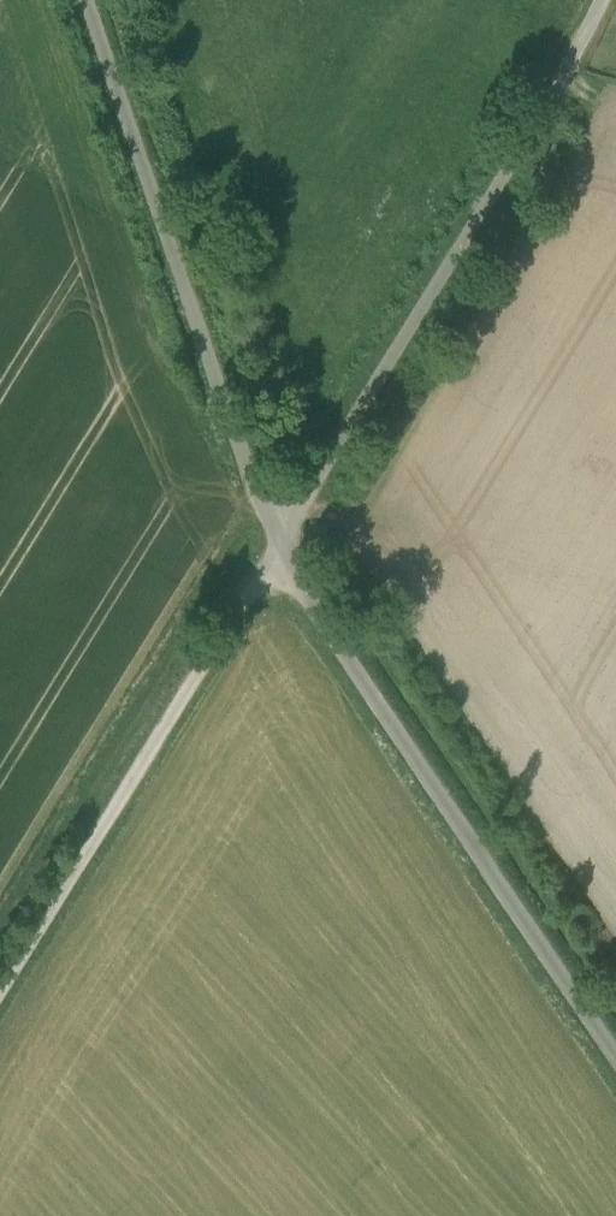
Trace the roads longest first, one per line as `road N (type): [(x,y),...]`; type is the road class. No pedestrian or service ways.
road 1 (unclassified): [(604,0),(276,546)]
road 2 (unclassified): [(615,1057),(276,546)]
road 3 (unclassified): [(276,546),(97,0)]
road 4 (unclassified): [(276,546),(0,979)]

